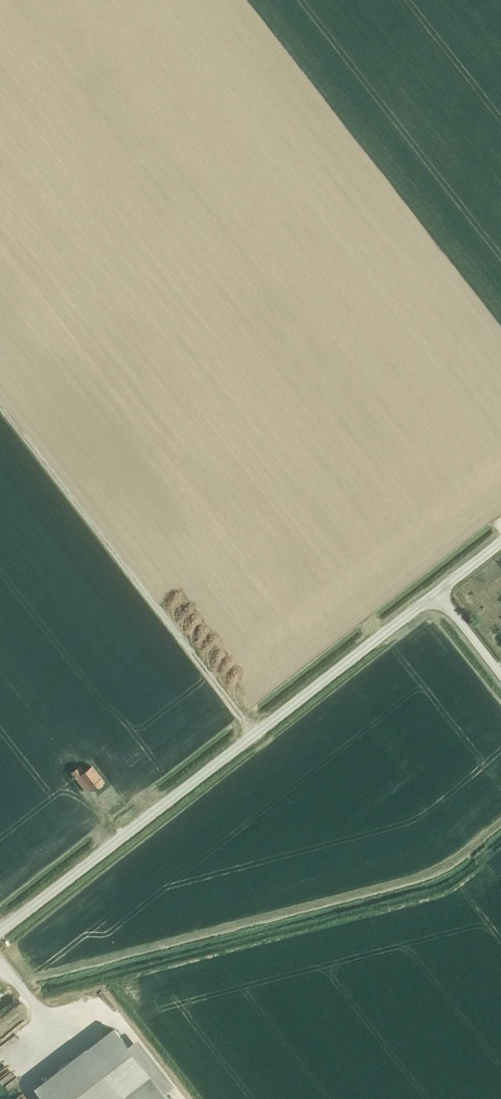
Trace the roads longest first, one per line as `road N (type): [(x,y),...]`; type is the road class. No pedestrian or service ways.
road 1 (unclassified): [(0,929),(435,593)]

